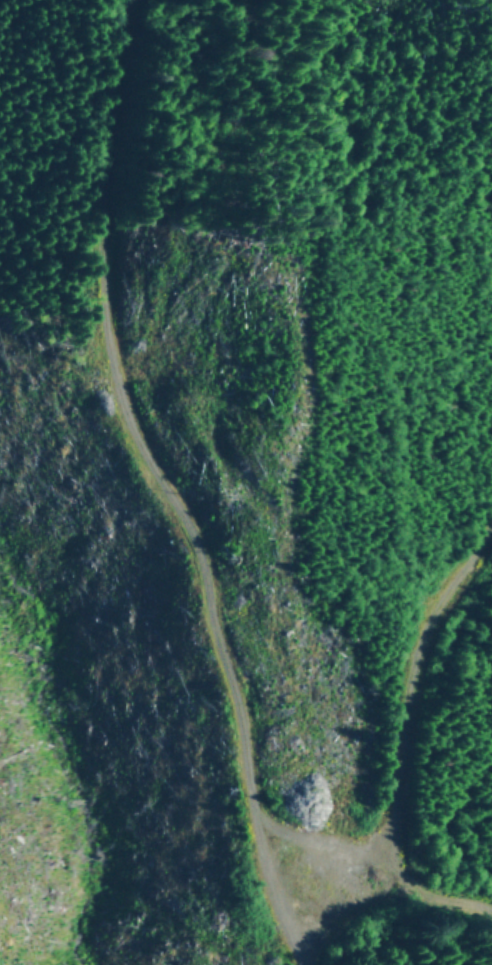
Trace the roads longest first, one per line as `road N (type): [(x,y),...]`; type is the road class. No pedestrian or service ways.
road 1 (track): [(291,964),(282,889),(178,564),(111,197),(111,56),(179,0)]

